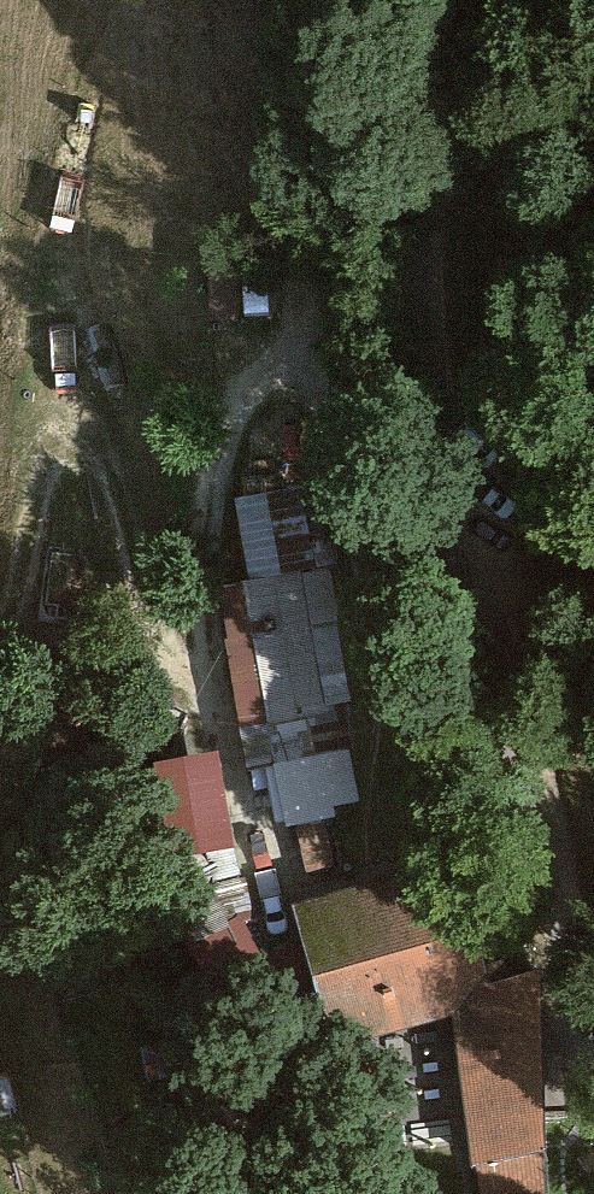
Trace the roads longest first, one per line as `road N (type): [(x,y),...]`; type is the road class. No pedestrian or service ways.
road 1 (unclassified): [(428,0),(415,193),(436,427),(593,1068)]
road 2 (track): [(0,622),(45,443),(65,428),(90,440),(146,621),(179,660),(210,662)]
road 3 (track): [(50,1193),(0,972)]

